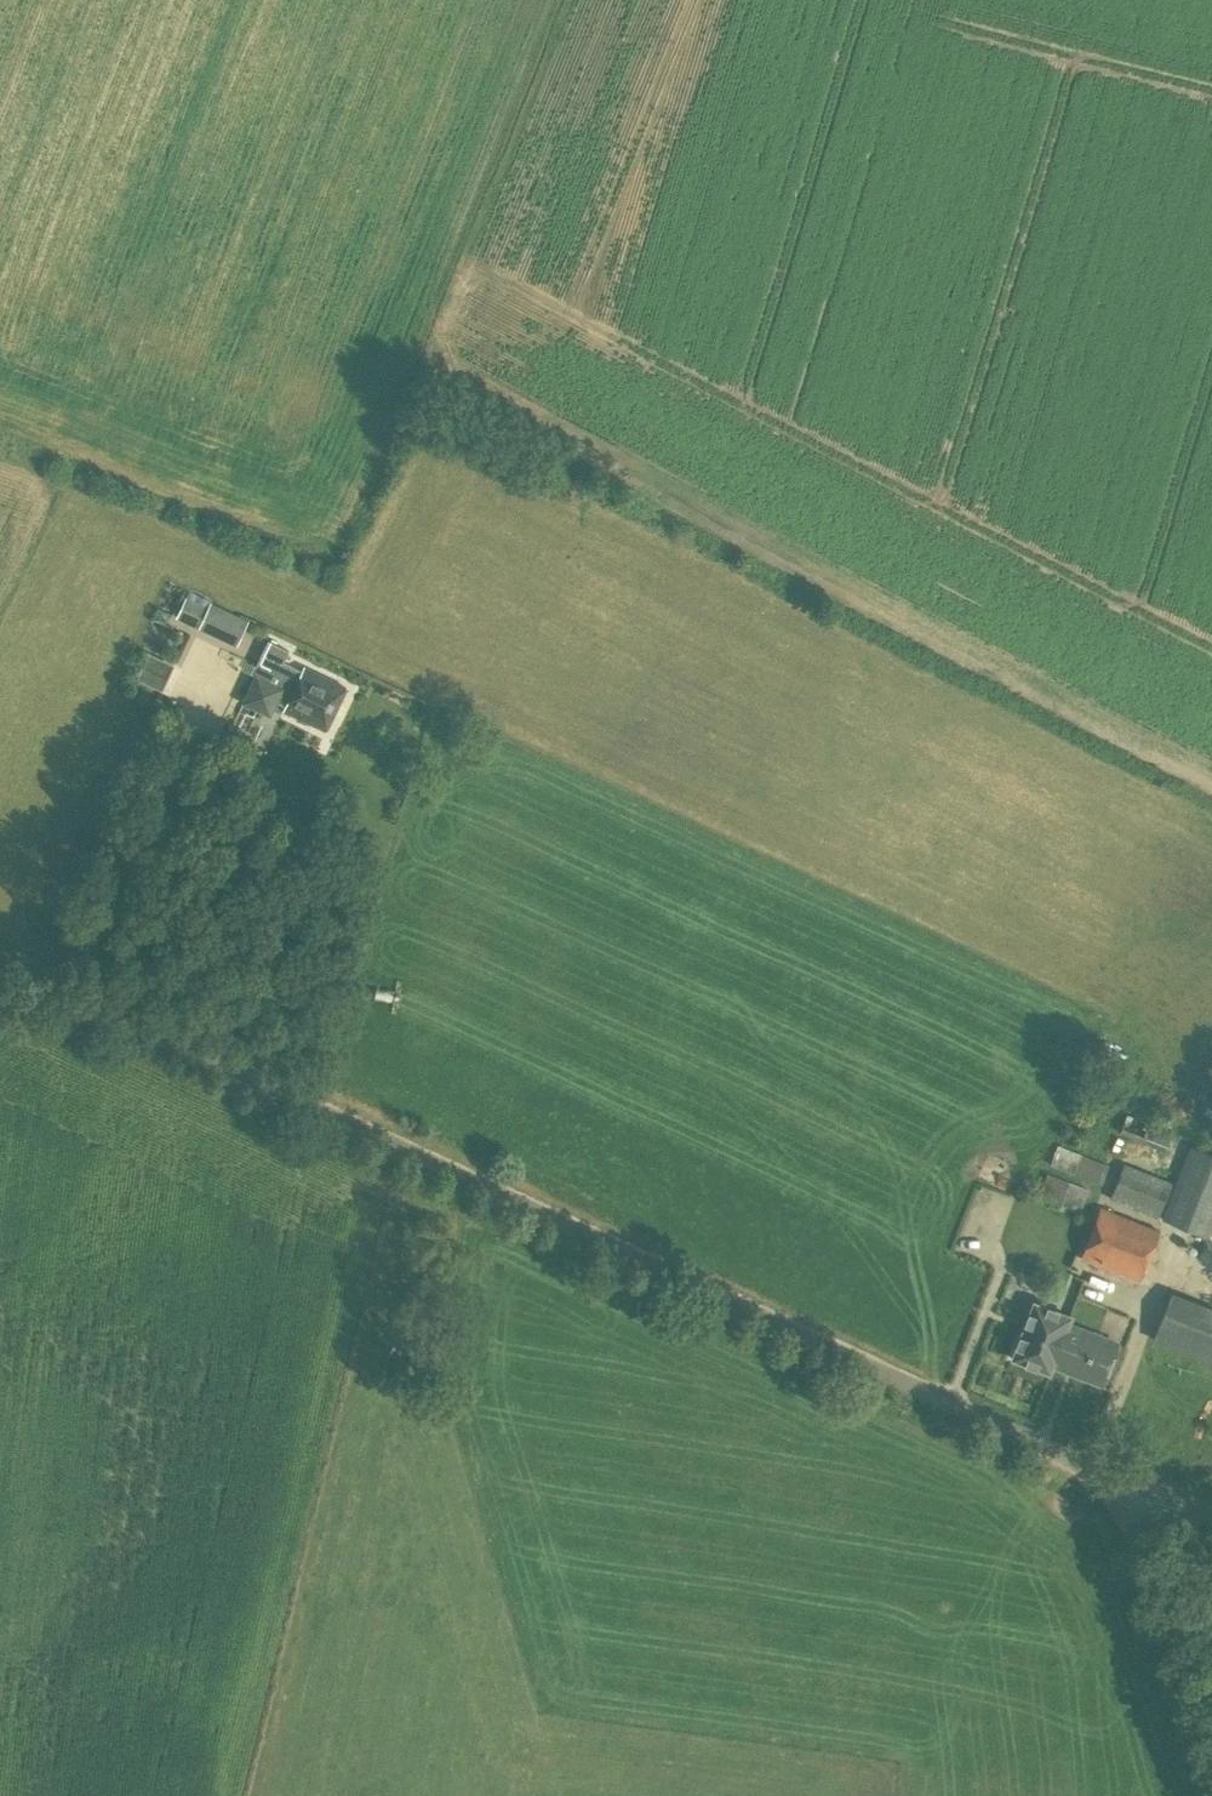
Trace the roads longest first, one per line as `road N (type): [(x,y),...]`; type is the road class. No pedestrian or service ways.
road 1 (unclassified): [(1142,1493),(0,958)]
road 2 (unclassified): [(1211,1729),(1135,1531),(1142,1493)]

